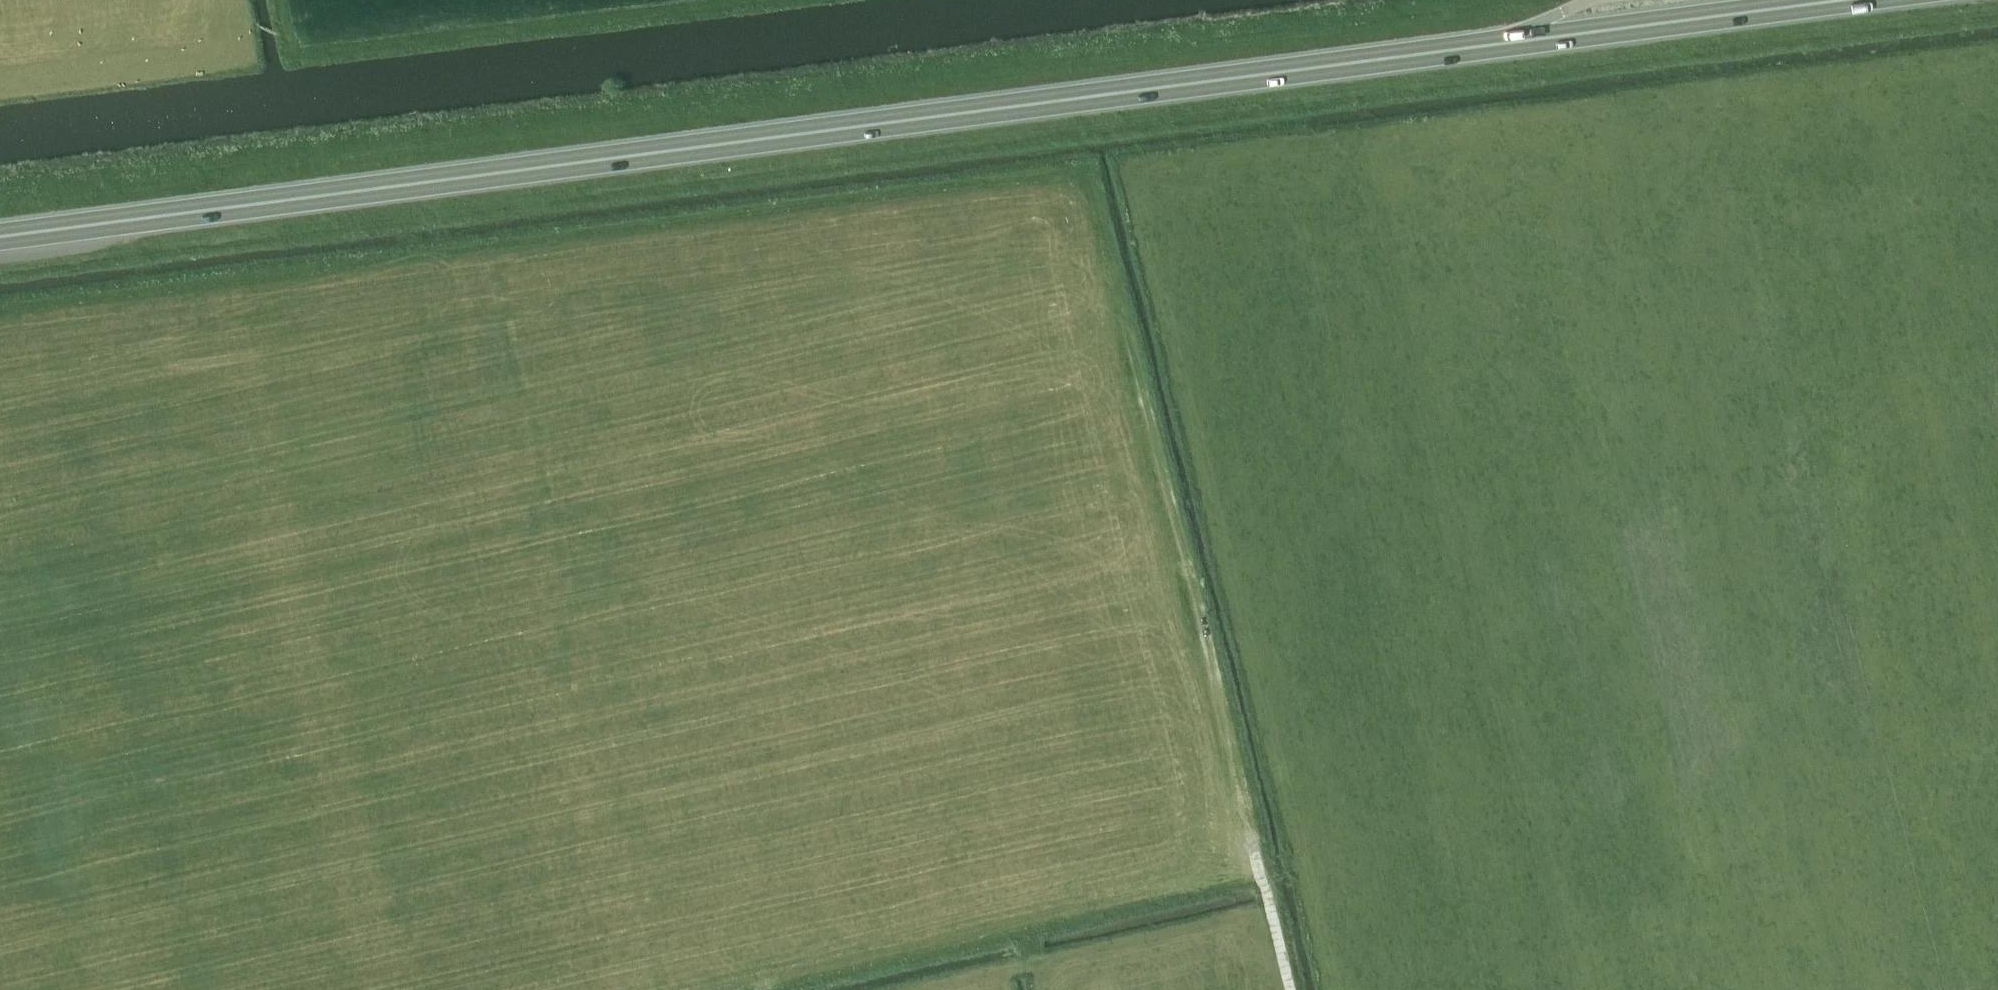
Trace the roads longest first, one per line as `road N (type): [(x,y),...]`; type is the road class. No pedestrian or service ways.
road 1 (trunk): [(0,236),(1820,0)]

